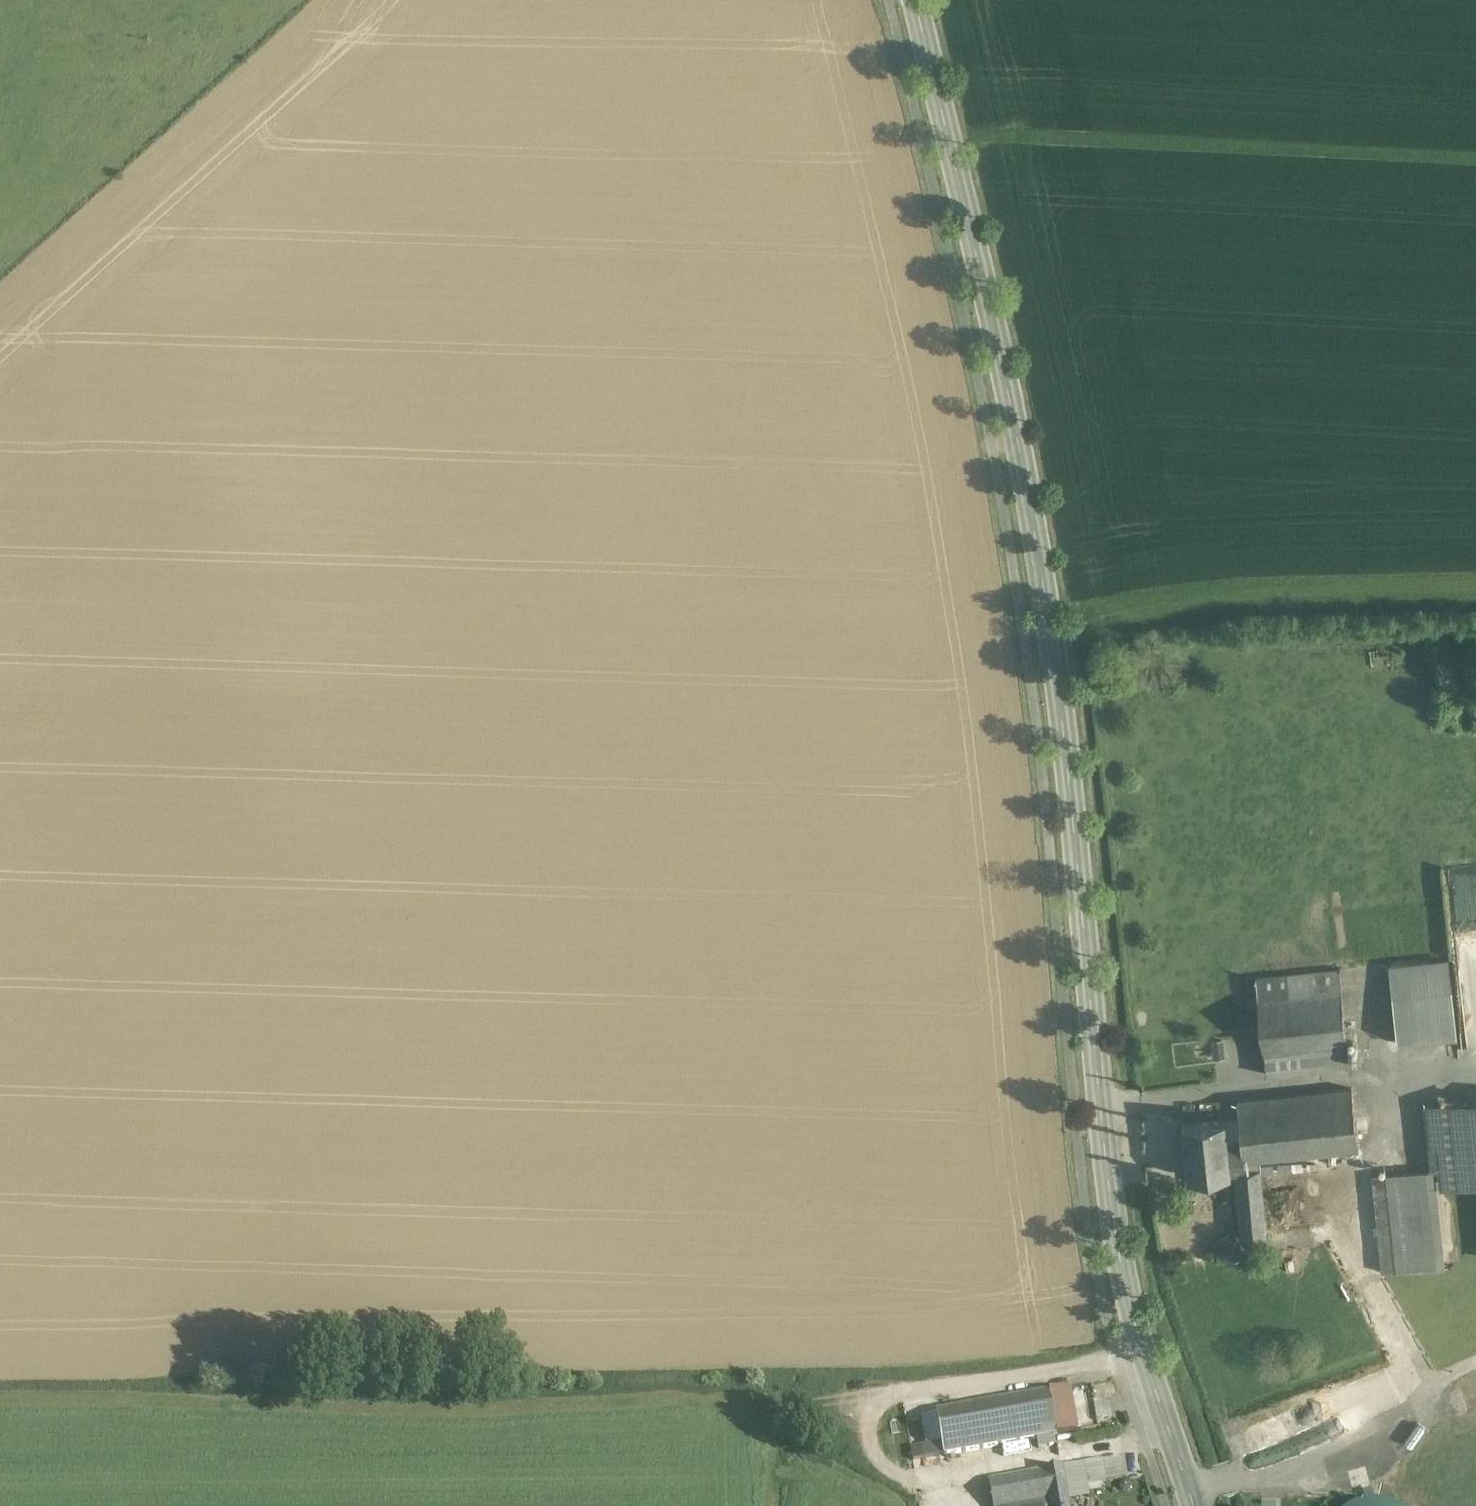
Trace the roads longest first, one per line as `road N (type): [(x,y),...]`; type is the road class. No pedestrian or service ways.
road 1 (tertiary): [(1193,1505),(1135,1326),(1112,1216),(1044,580),(995,327),(916,0)]

